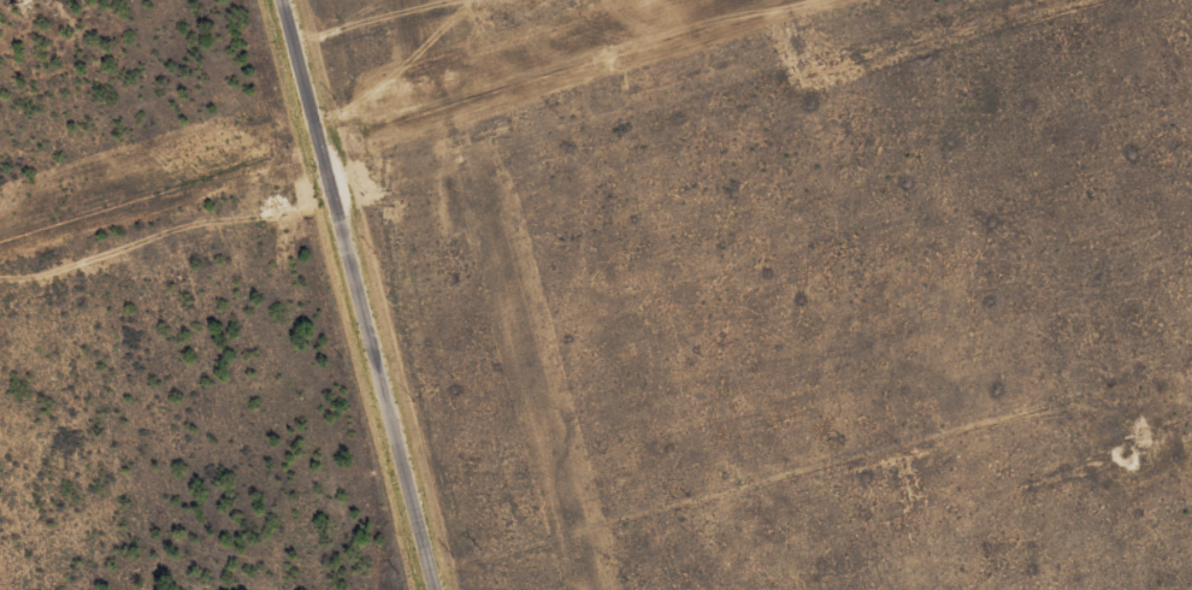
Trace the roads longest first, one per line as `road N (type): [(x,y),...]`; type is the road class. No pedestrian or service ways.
road 1 (residential): [(434,589),(281,0)]

